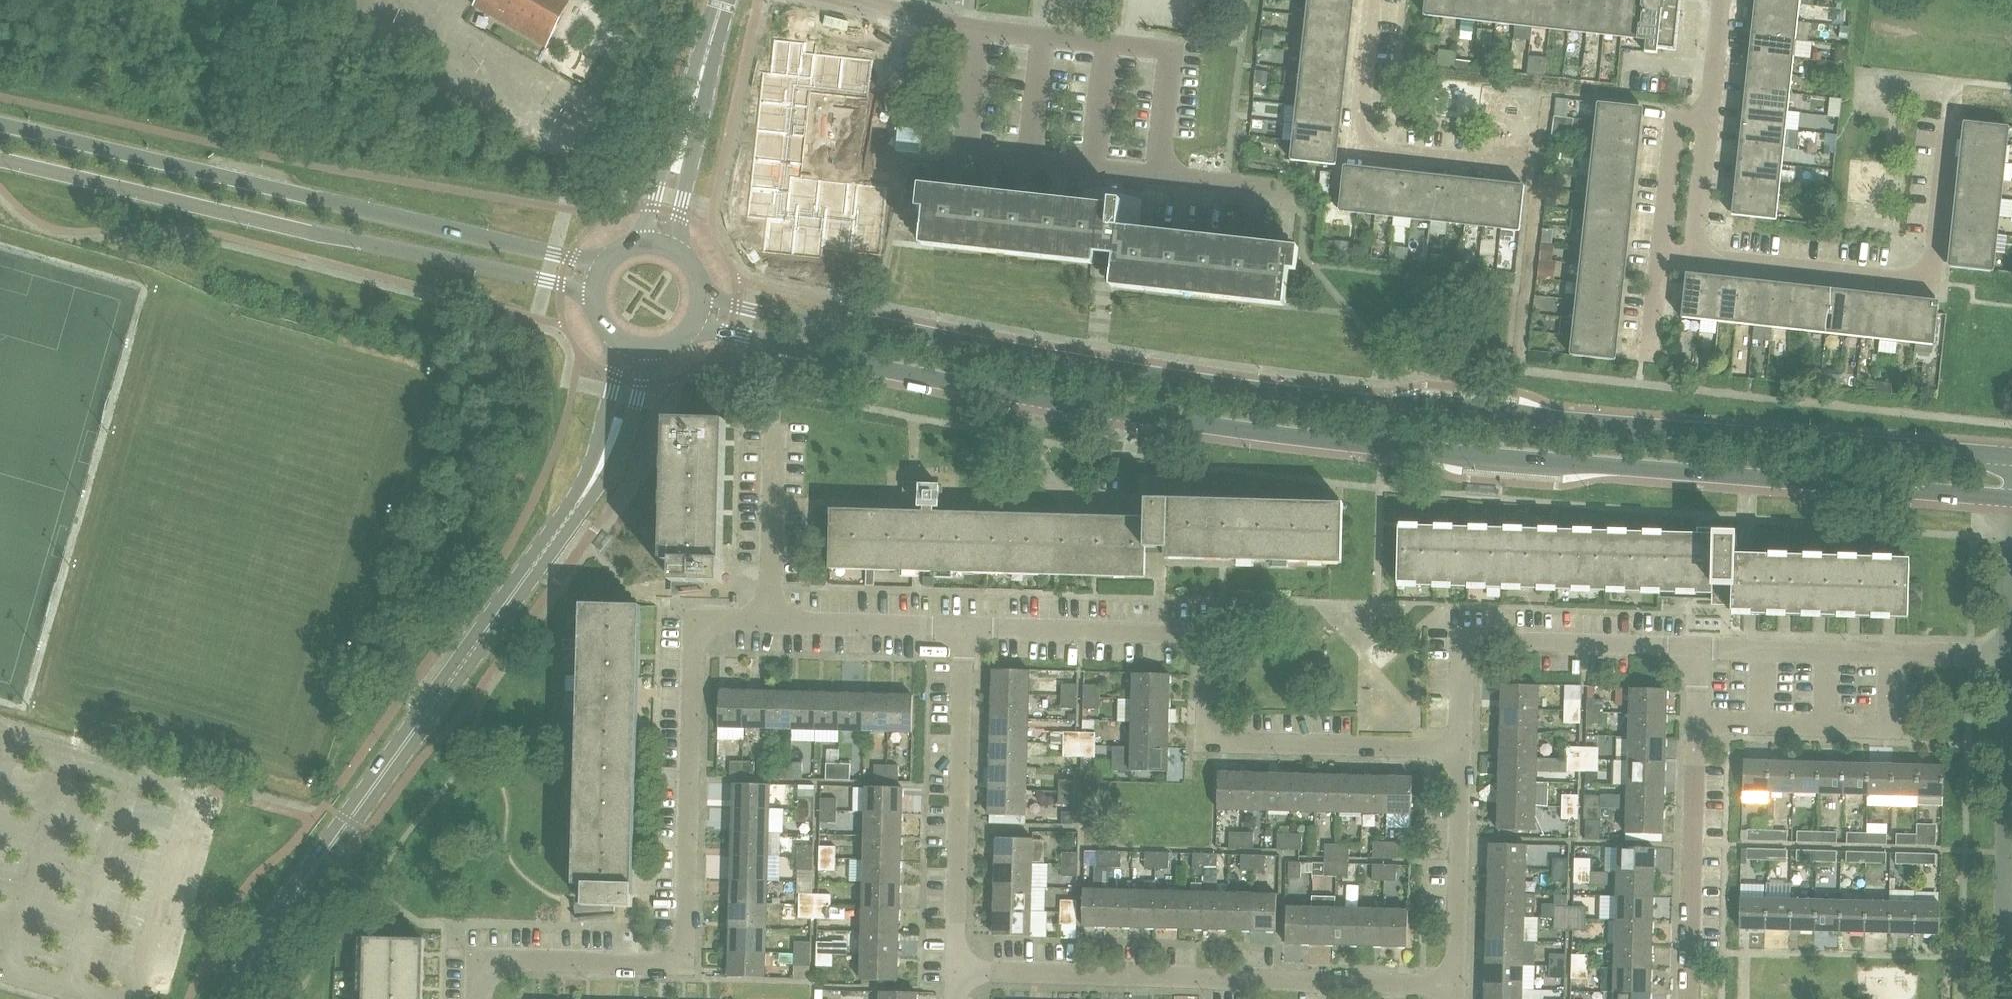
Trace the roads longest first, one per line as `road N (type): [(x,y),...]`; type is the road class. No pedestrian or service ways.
road 1 (secondary): [(695,330),(1094,409),(1385,449),(2011,503)]
road 2 (secondary): [(2011,460),(1345,403),(1096,369),(705,298)]
road 3 (residential): [(482,998),(483,957),(687,962),(695,620),(772,622)]
road 4 (tertiary): [(225,998),(279,910),(589,486)]
road 5 (secondary): [(608,269),(0,125)]
road 6 (secondary): [(0,161),(562,284),(598,299)]
road 7 (residential): [(966,626),(1209,632),(1206,733),(1216,743),(1463,750)]
road 8 (residential): [(1460,982),(960,971)]
road 9 (residential): [(1949,127),(1933,281),(1696,257)]
road 10 (residential): [(1463,750),(1466,637),(1701,643)]
road 11 (residential): [(960,971),(966,626)]
road 12 (residential): [(1532,170),(1358,153),(1374,0)]
road 13 (residential): [(1163,181),(1178,53),(980,29)]
road 14 (residential): [(1163,181),(966,158),(980,29)]
road 15 (residential): [(1699,723),(1894,728),(1896,648)]
road 16 (residential): [(1693,998),(1699,723)]
road 17 (residential): [(1460,982),(1463,750)]
road 18 (residential): [(772,622),(778,423)]
road 19 (residential): [(1701,643),(1896,648)]
road 20 (residential): [(772,622),(966,626)]
road 21 (residential): [(1657,252),(1672,125),(1711,108)]
road 22 (tertiary): [(695,101),(676,139),(645,247)]
road 23 (tertiary): [(678,253),(696,152),(695,101)]
road 24 (residential): [(1711,108),(1696,257)]
road 25 (tertiary): [(589,486),(634,416),(653,353)]
road 26 (tertiary): [(621,343),(589,486)]
road 27 (residential): [(980,29),(851,0)]
road 28 (residential): [(1293,196),(1163,181)]

